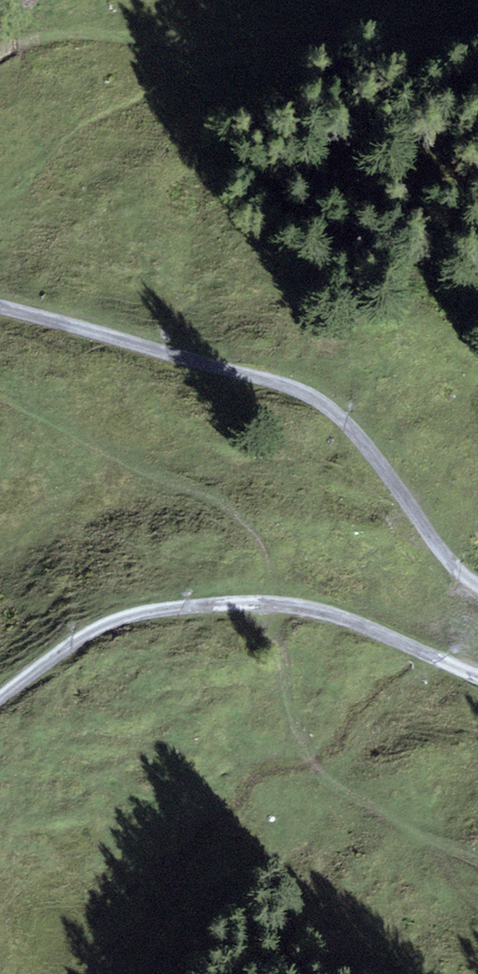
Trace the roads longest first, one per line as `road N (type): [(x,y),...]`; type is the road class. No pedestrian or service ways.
road 1 (track): [(0,306),(291,385),(357,434),(436,542),(477,583)]
road 2 (track): [(477,676),(344,616),(274,600),(182,604),(95,631),(0,702)]
road 3 (track): [(0,52),(43,37),(291,39),(438,0)]

